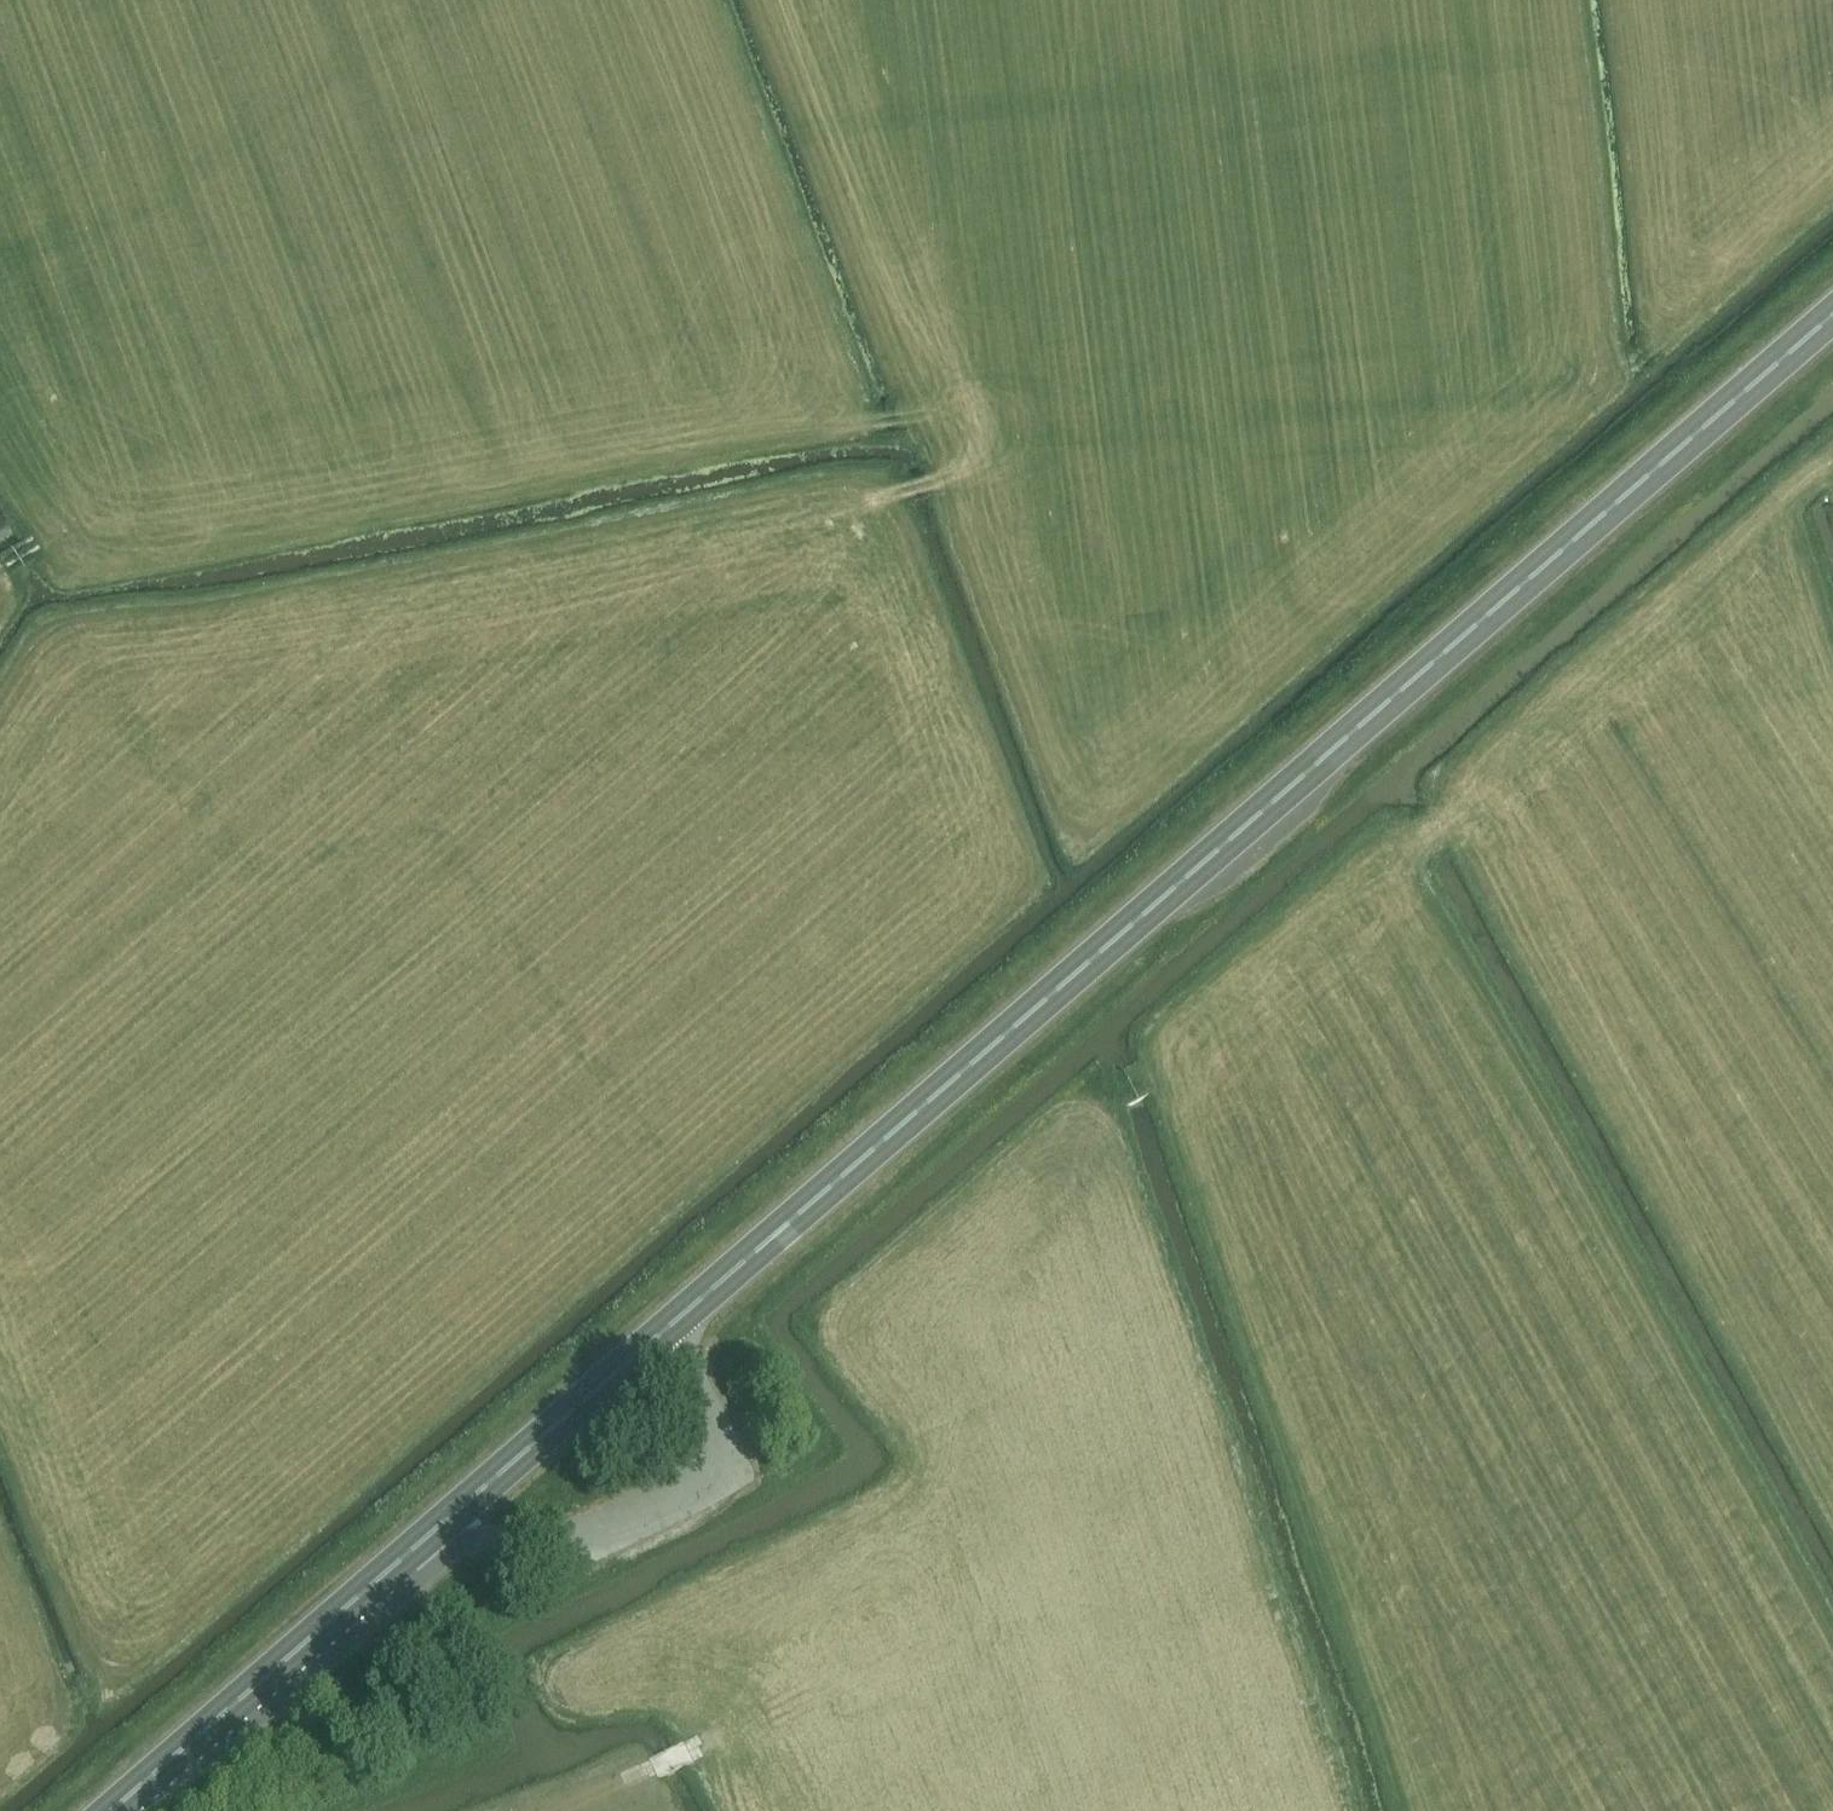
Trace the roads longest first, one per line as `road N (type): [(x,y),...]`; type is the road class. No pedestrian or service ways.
road 1 (trunk): [(692,1306),(1832,316)]
road 2 (trunk): [(111,1810),(412,1551)]
road 3 (trunk): [(412,1551),(692,1306)]
road 4 (trunk): [(412,1551),(555,1530)]

